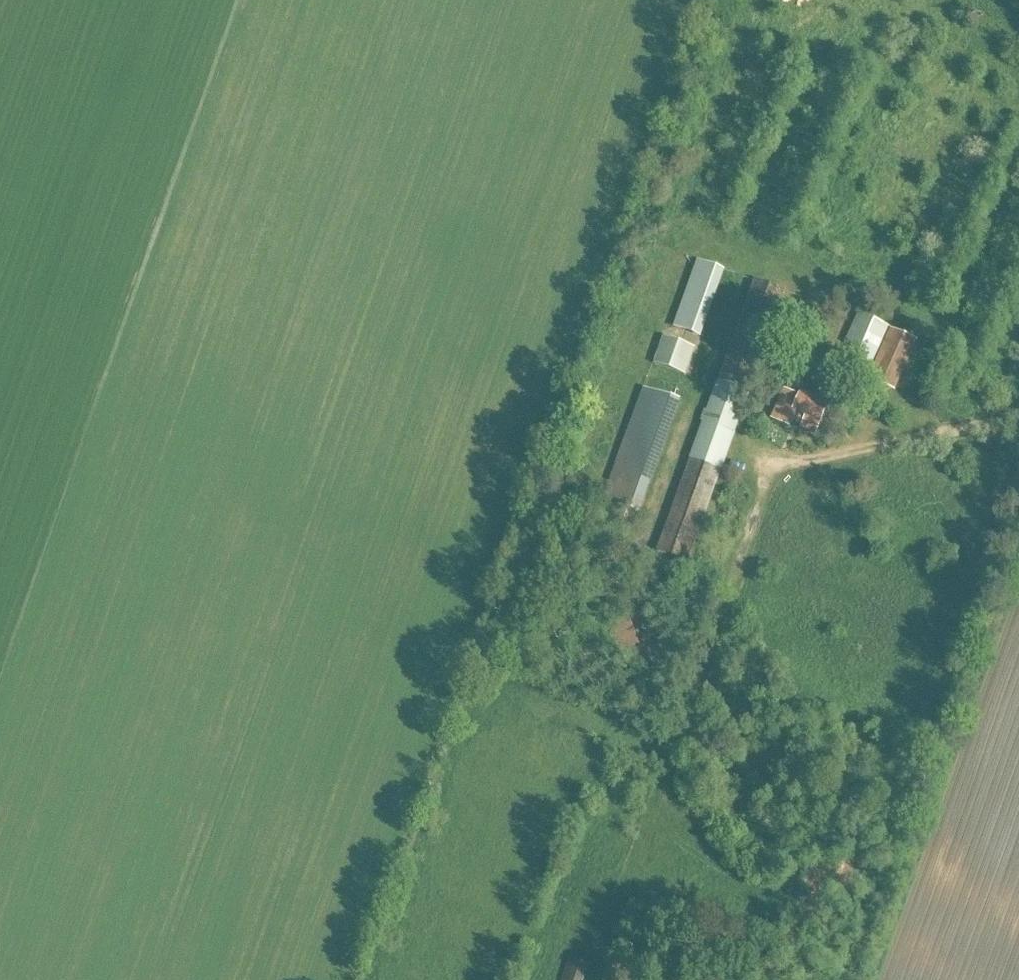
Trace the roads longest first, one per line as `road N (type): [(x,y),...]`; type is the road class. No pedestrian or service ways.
road 1 (track): [(730,601),(770,476),(1018,417)]

